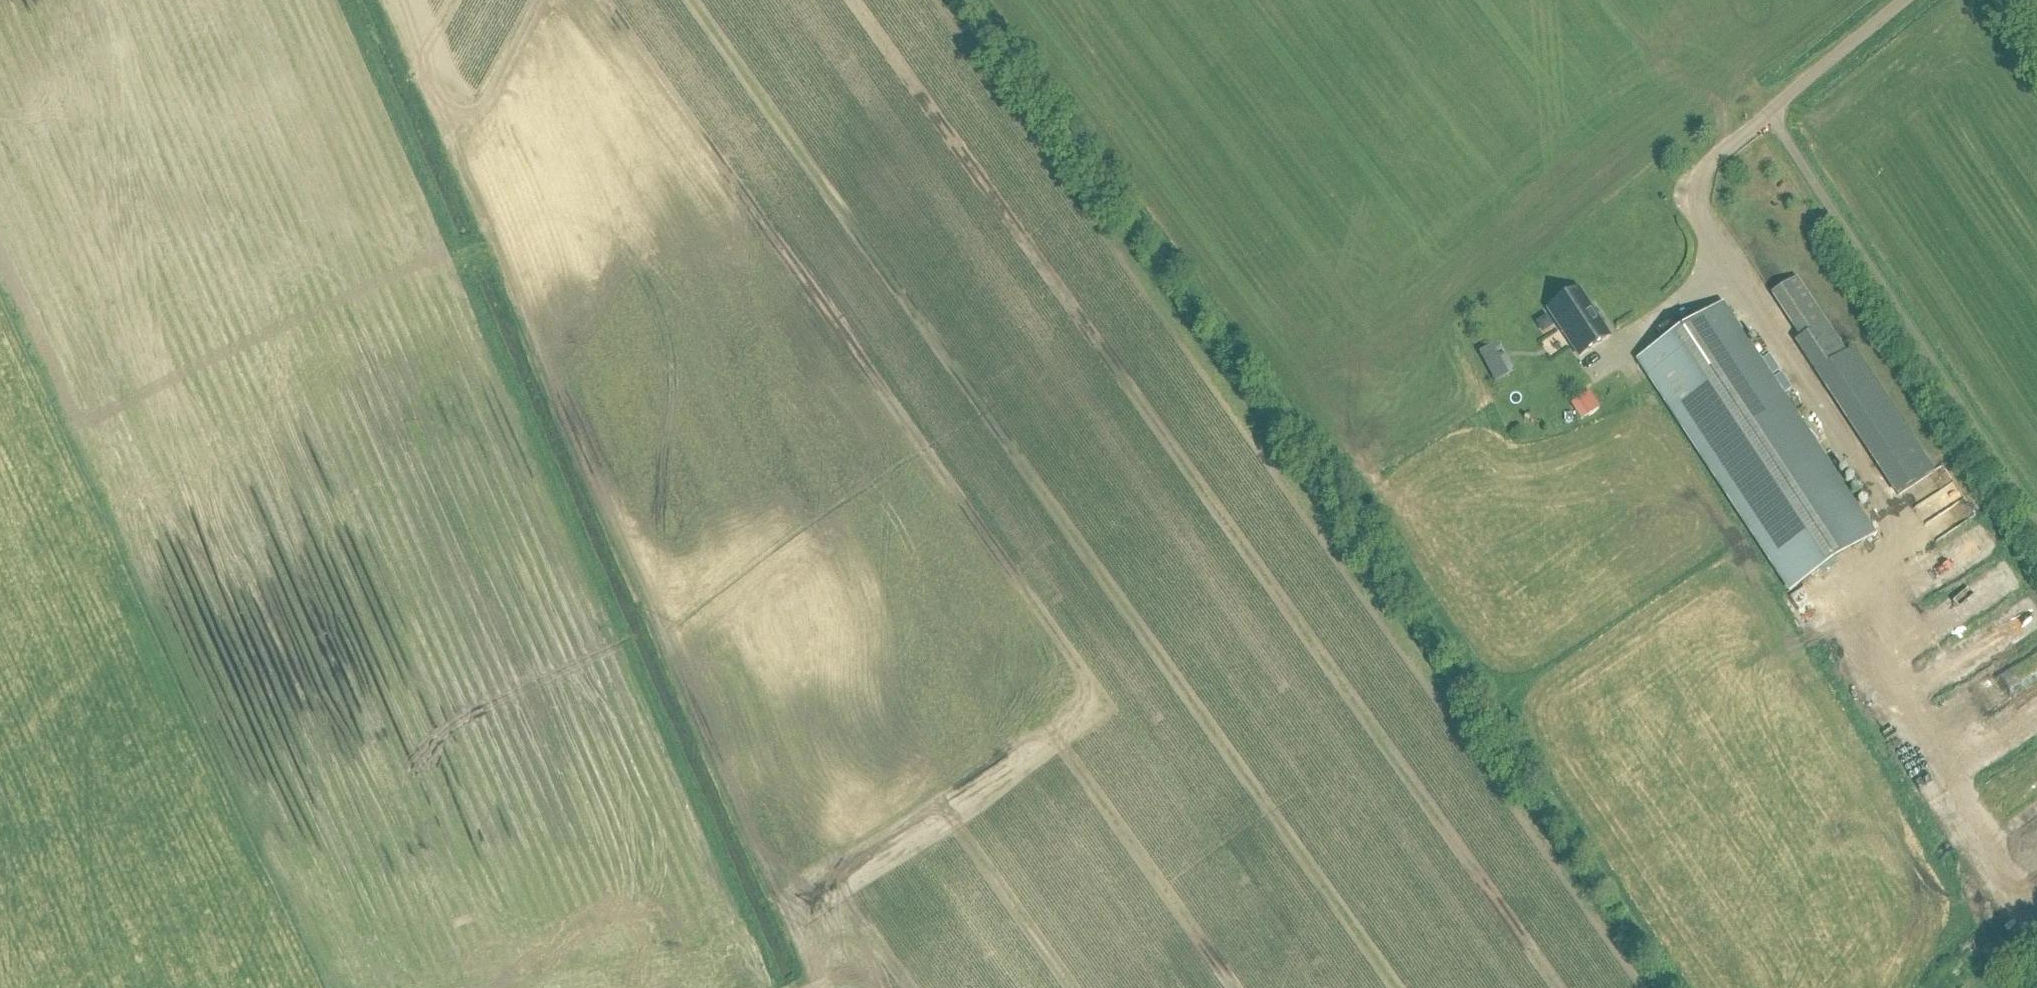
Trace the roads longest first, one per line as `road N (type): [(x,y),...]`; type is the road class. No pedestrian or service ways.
road 1 (unclassified): [(1768,113),(1907,0)]

